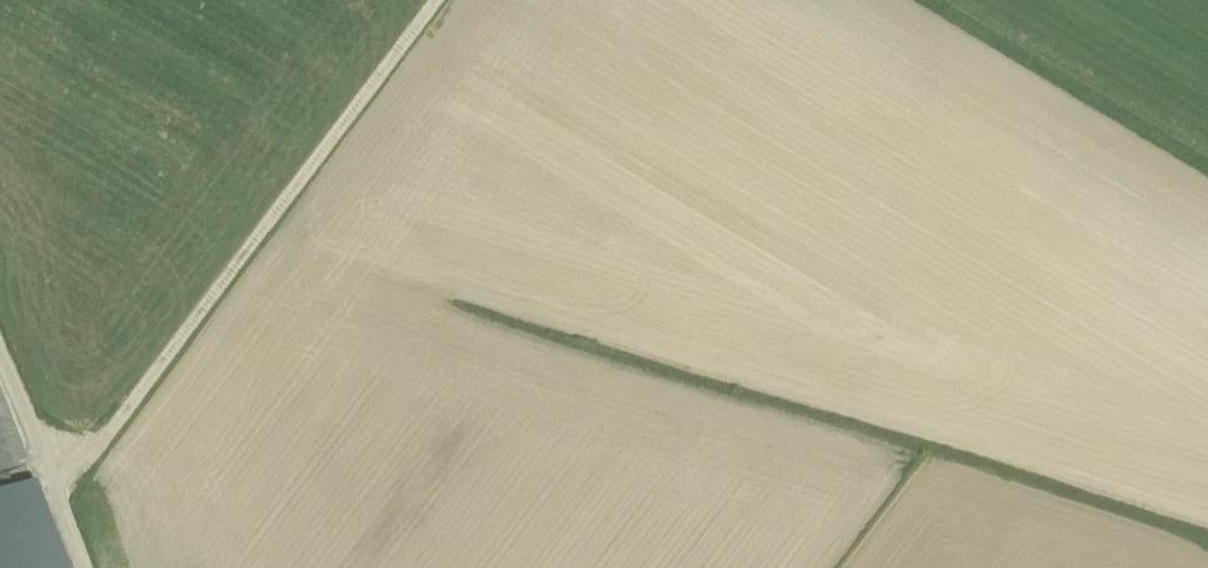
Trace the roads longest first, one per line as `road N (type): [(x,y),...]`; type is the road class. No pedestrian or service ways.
road 1 (track): [(435,0),(99,449),(70,464),(42,436),(0,348)]

